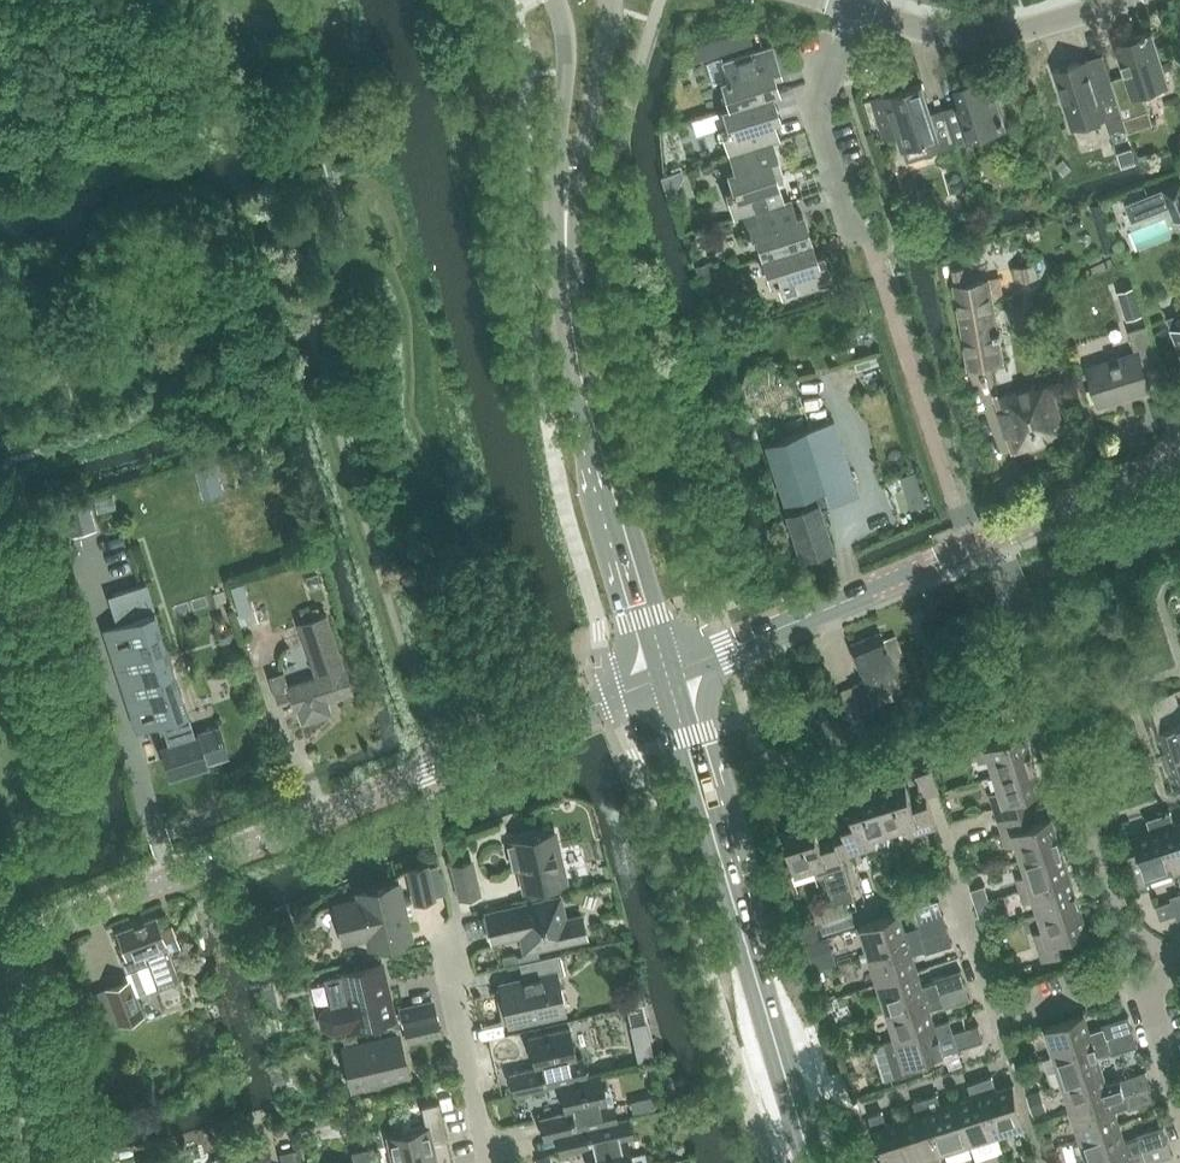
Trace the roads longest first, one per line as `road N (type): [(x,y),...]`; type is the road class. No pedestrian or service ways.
road 1 (tertiary): [(18,981),(29,954),(60,928),(670,674)]
road 2 (tertiary): [(670,674),(1179,460)]
road 3 (tertiary): [(811,1162),(670,674)]
road 4 (tertiary): [(569,227),(578,366),(670,674)]
road 5 (residential): [(1152,992),(1120,983),(1000,1019),(956,885),(867,911)]
road 6 (residential): [(1121,0),(1001,35),(927,30),(855,10)]
road 7 (residential): [(868,240),(850,218),(818,113),(855,10)]
road 8 (tertiary): [(569,227),(609,0)]
road 9 (tertiary): [(558,0),(567,51),(556,179),(569,227)]
road 10 (residential): [(490,1162),(453,990),(457,940)]
road 11 (tertiary): [(54,1162),(18,981)]

